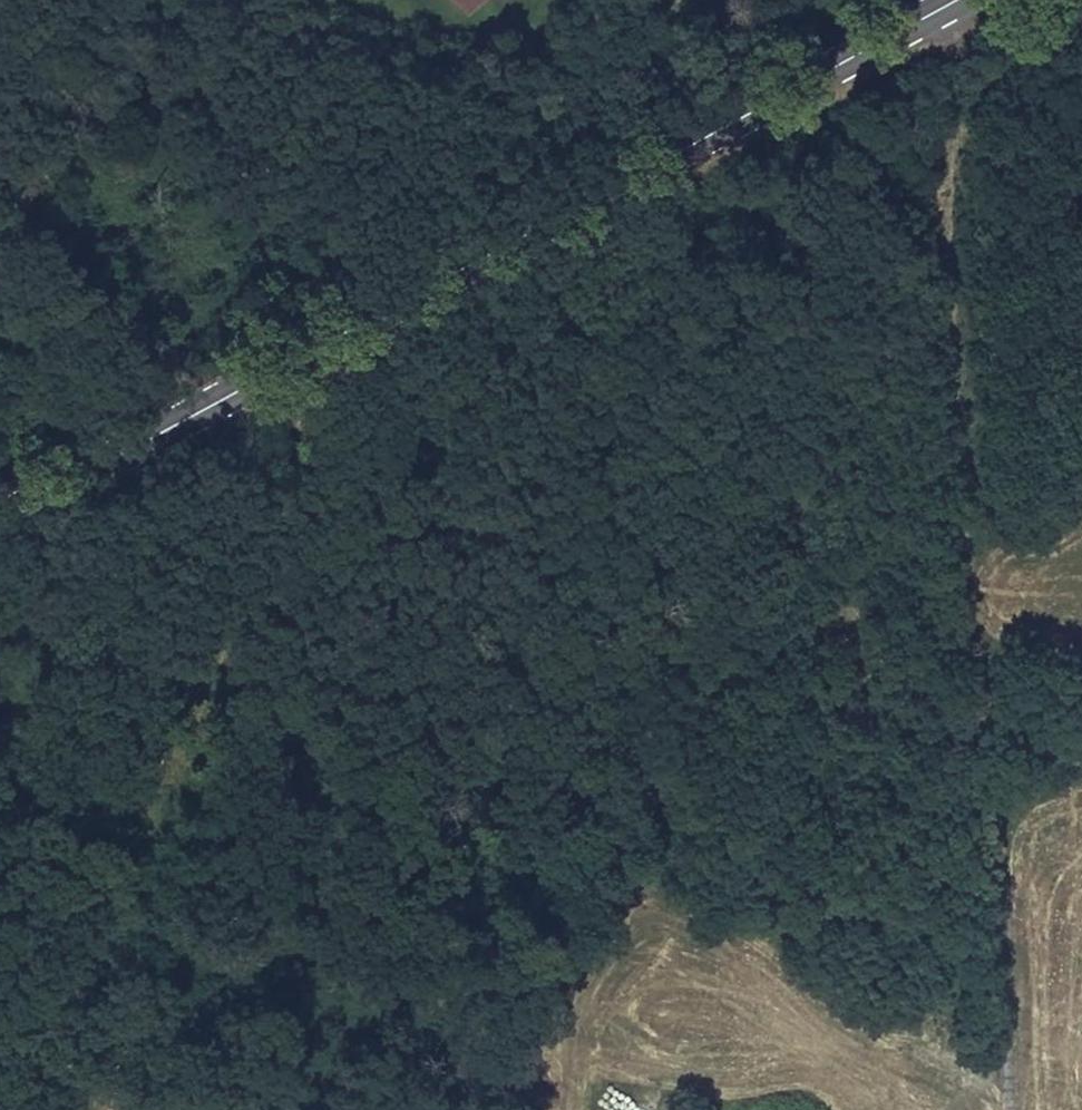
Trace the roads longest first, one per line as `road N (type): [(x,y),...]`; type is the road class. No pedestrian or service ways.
road 1 (track): [(1011,1109),(995,759),(948,307),(954,50),(947,6)]
road 2 (primary): [(0,522),(957,0)]

